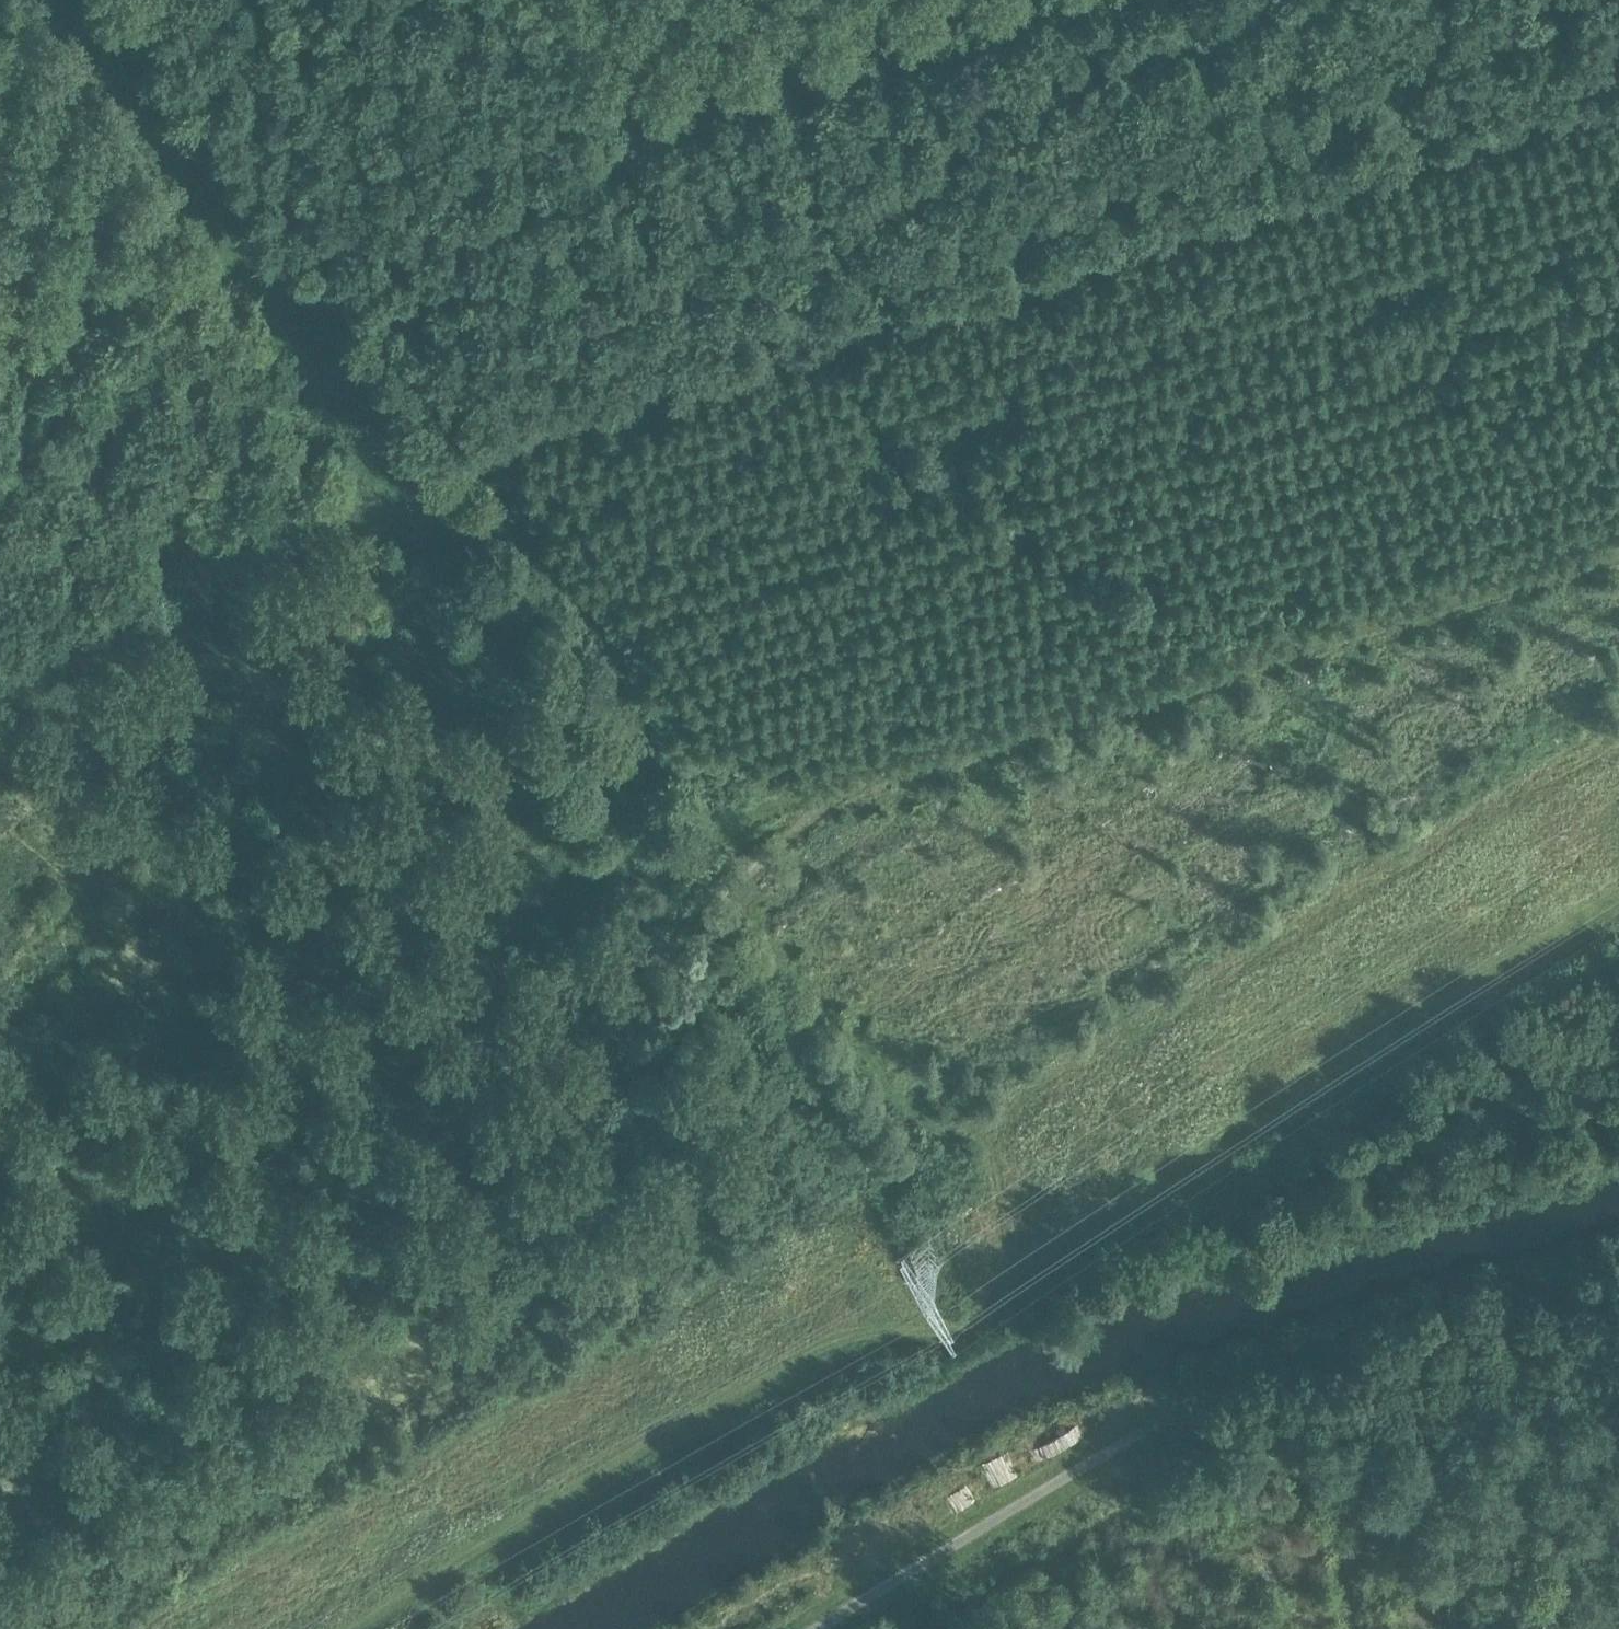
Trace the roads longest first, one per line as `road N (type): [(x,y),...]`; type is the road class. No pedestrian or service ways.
road 1 (track): [(1152,1420),(1246,1367),(1618,1256)]
road 2 (unclassified): [(1152,1420),(820,1628)]

